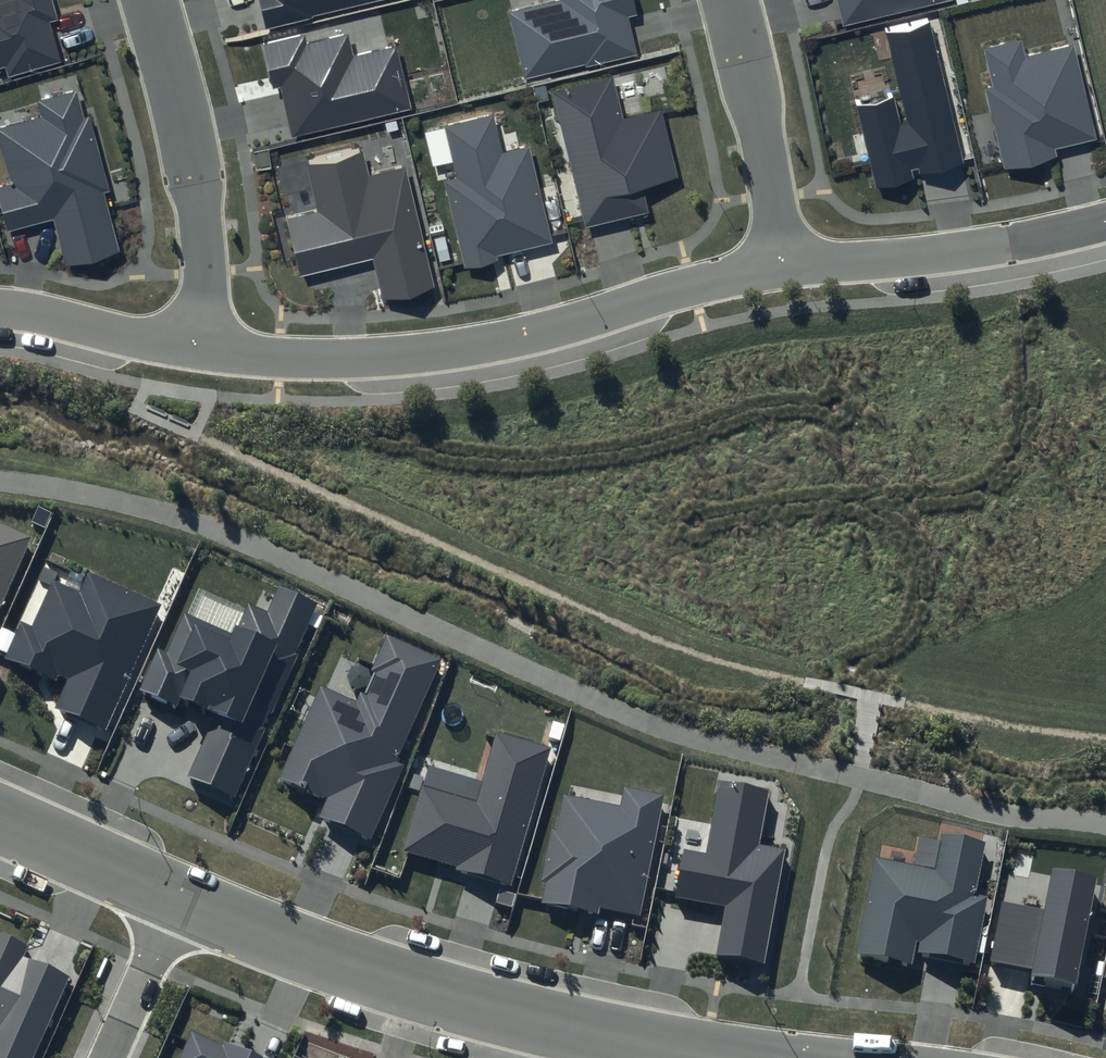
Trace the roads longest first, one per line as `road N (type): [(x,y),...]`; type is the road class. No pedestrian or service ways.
road 1 (residential): [(198,349),(432,352),(528,338),(783,264)]
road 2 (residential): [(724,1057),(456,1000),(297,950),(181,903)]
road 3 (residential): [(198,349),(206,273),(199,202),(152,0)]
road 4 (residential): [(783,264),(923,255),(1105,220)]
road 5 (residential): [(783,264),(727,0)]
road 6 (residential): [(0,309),(198,349)]
road 7 (residential): [(181,903),(0,822)]
road 8 (residential): [(181,903),(110,1057)]

